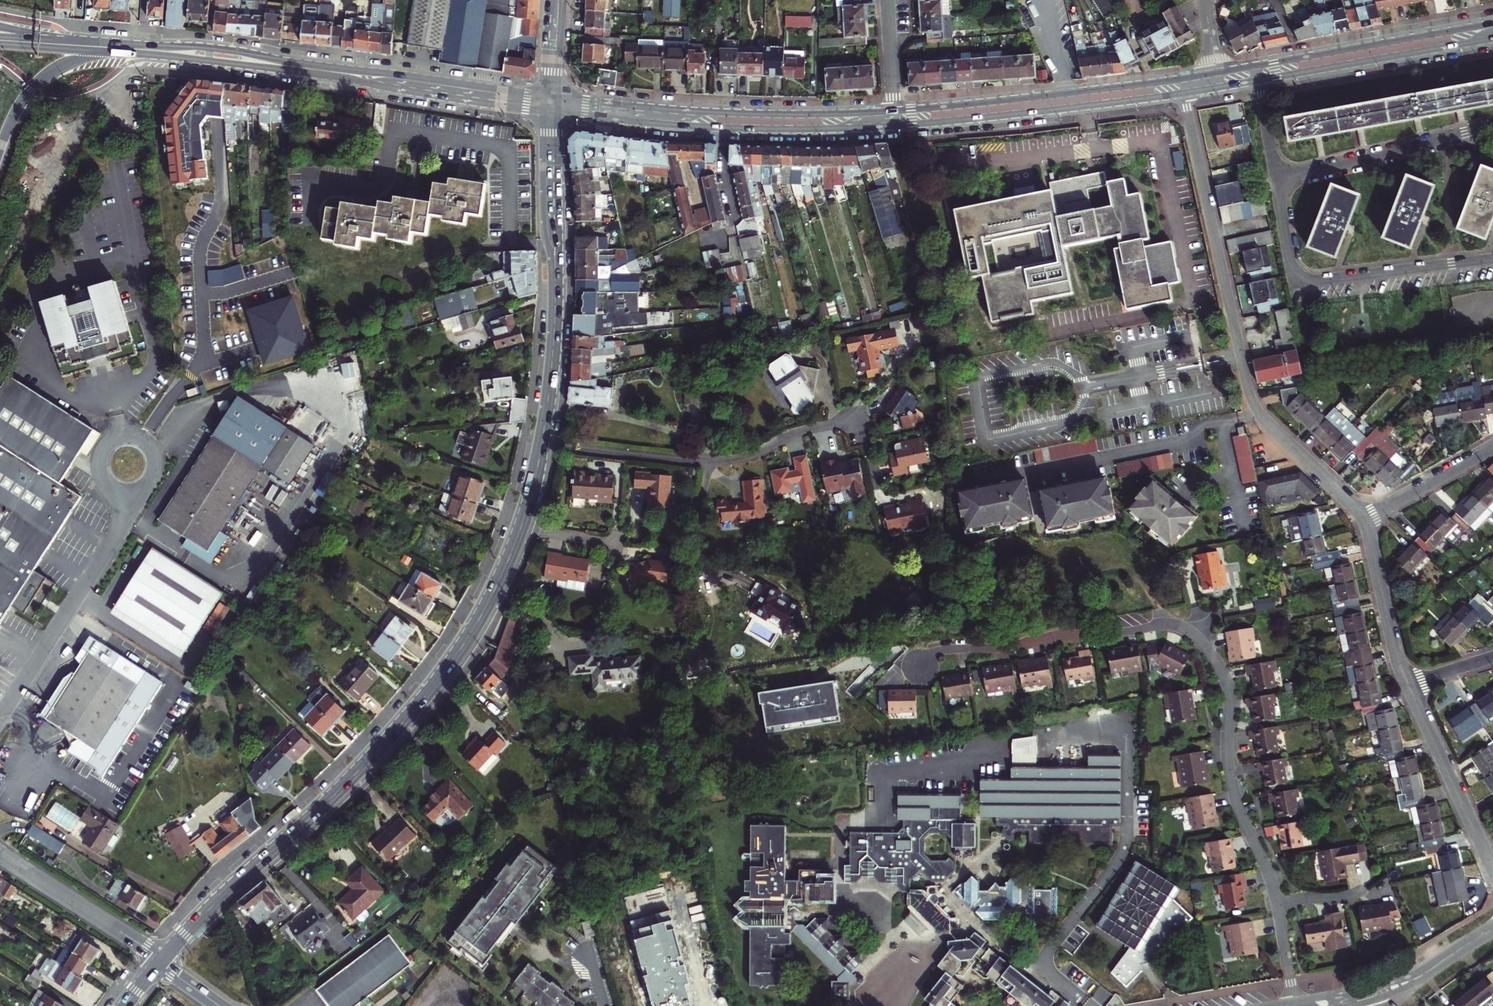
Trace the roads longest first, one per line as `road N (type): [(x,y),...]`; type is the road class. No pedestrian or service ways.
road 1 (secondary): [(551,112),(553,369),(527,501),(491,594),(391,733),(160,958)]
road 2 (residential): [(1279,905),(1230,776),(1228,687),(1193,635),(1170,625),(1072,635),(944,651),(921,667)]
road 3 (primary): [(551,112),(759,129),(896,126)]
road 4 (primary): [(895,110),(748,114),(551,97)]
road 5 (residential): [(1186,92),(1258,412)]
road 6 (residential): [(1278,180),(1297,284),(1492,259)]
road 7 (primary): [(896,126),(1186,92)]
road 8 (primary): [(1183,78),(895,110)]
road 9 (residential): [(1218,421),(1194,425),(1196,437),(966,481)]
road 10 (unclassified): [(0,721),(126,532),(136,490)]
road 11 (primary): [(1492,24),(1255,66)]
road 12 (primary): [(315,70),(551,112)]
road 13 (primary): [(1258,80),(1492,39)]
road 14 (primary): [(551,97),(315,70)]
road 15 (residential): [(1492,126),(1278,180)]
road 16 (residential): [(1408,686),(1492,873)]
road 17 (trunk): [(0,152),(25,97),(57,69),(97,54),(155,51)]
road 18 (unclassified): [(160,958),(0,855)]
road 19 (residential): [(1364,517),(1408,686)]
road 20 (unclassified): [(139,489),(152,477),(153,452),(139,438),(121,437),(102,453),(102,474),(115,488),(136,490)]
road 21 (residential): [(1345,1000),(1404,985),(1492,931)]
road 22 (primary): [(155,51),(315,70)]
road 23 (residential): [(1258,412),(1364,517)]
road 24 (residential): [(1364,517),(1492,446)]

